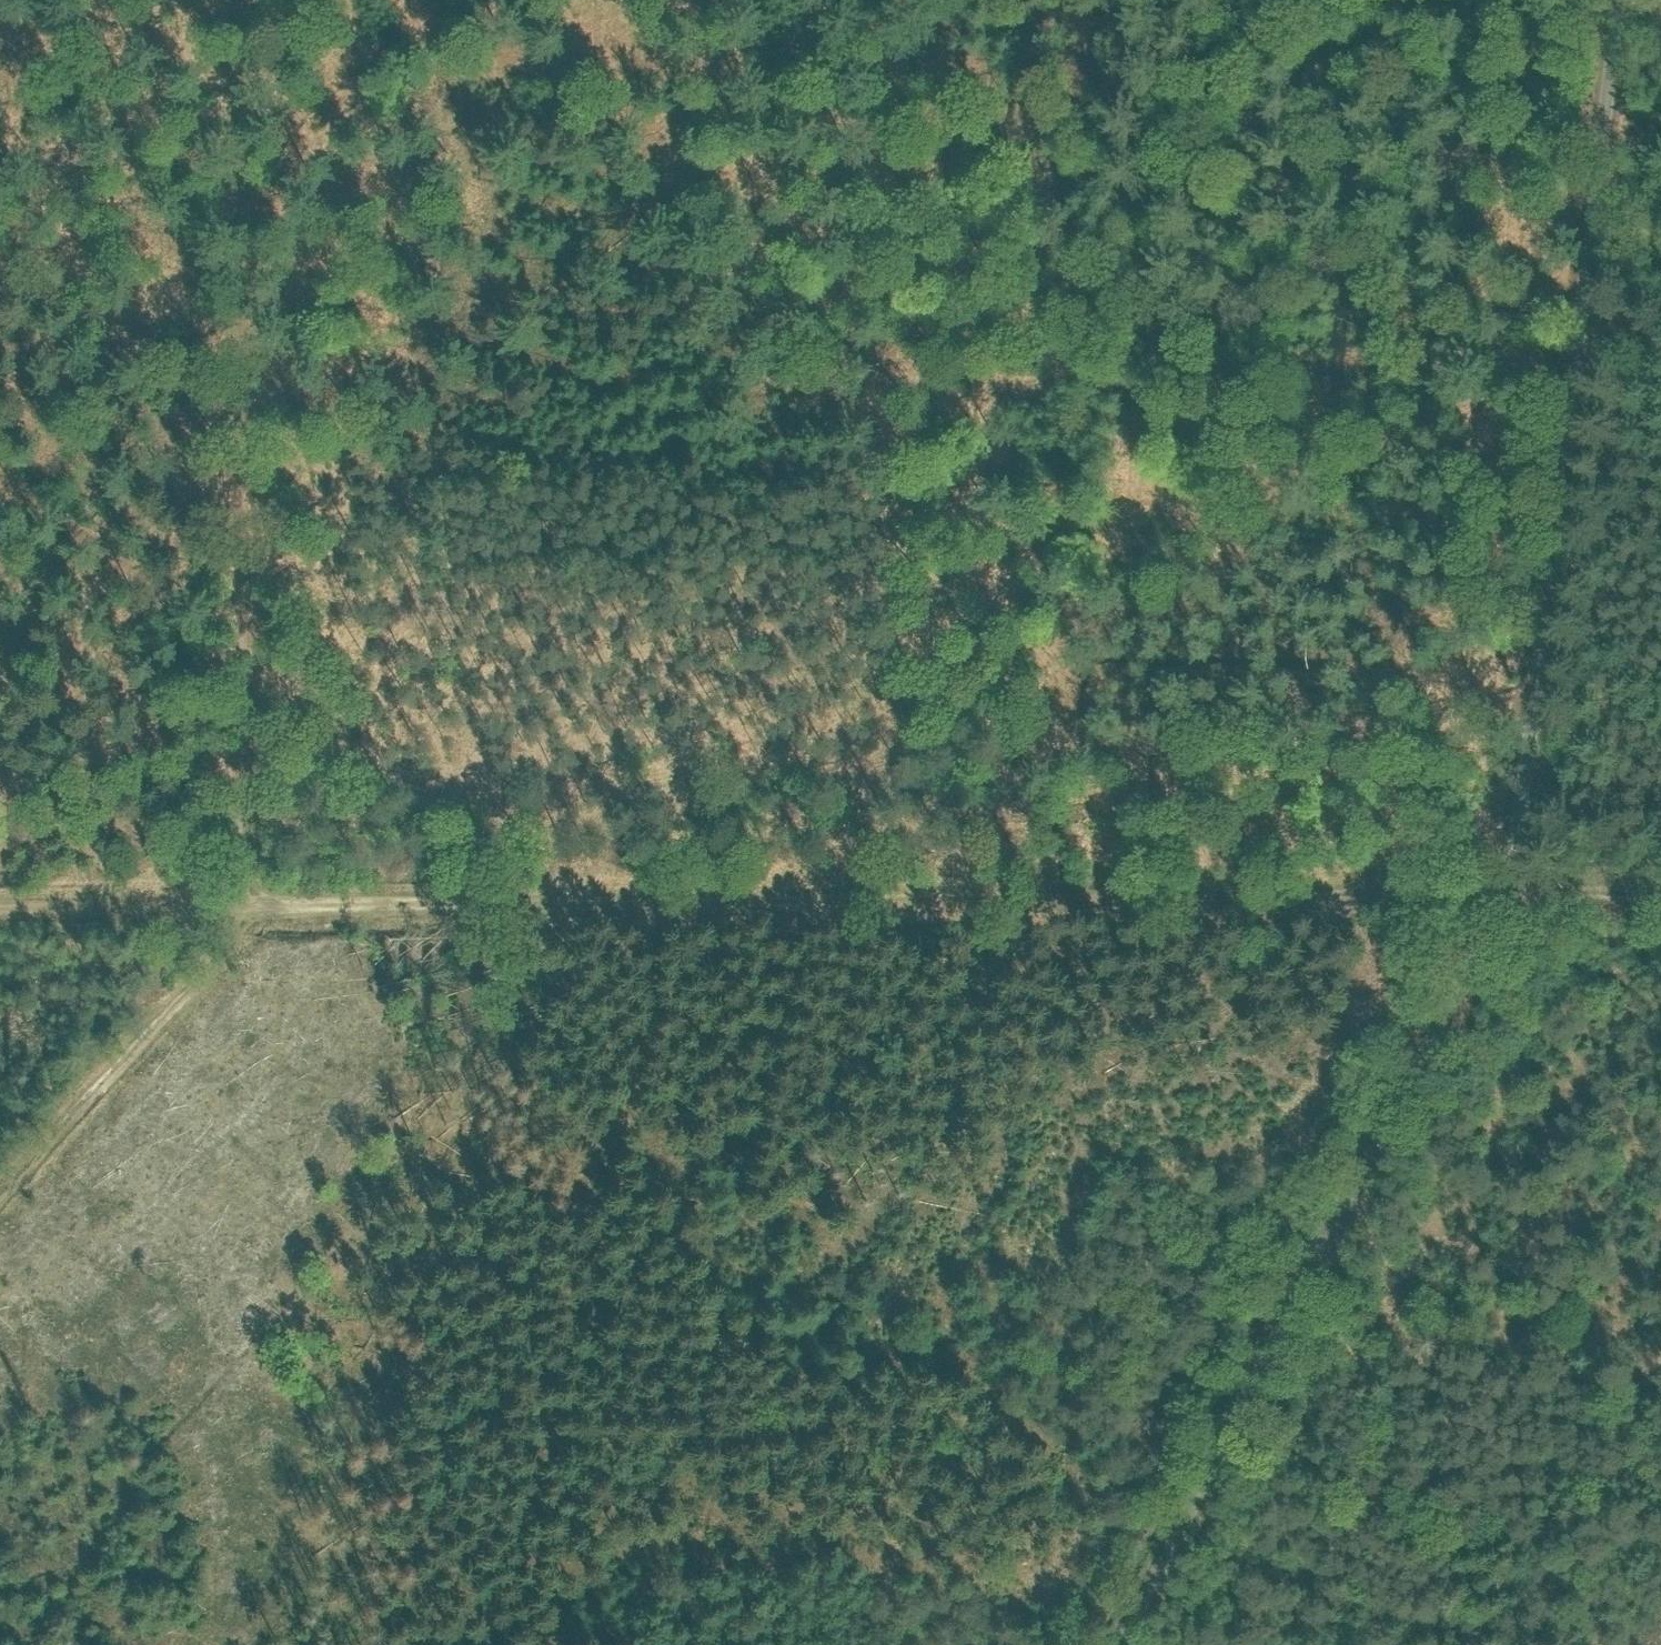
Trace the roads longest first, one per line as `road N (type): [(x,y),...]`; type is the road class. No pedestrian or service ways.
road 1 (unclassified): [(1119,1644),(1503,889),(1518,837),(1619,0)]
road 2 (track): [(252,901),(1455,900),(1503,889),(1660,886)]
road 3 (track): [(243,0),(245,639)]
road 4 (track): [(252,901),(247,934),(0,1212)]
road 5 (track): [(245,639),(0,463)]
road 6 (track): [(245,639),(252,901)]
road 7 (track): [(0,905),(252,901)]

